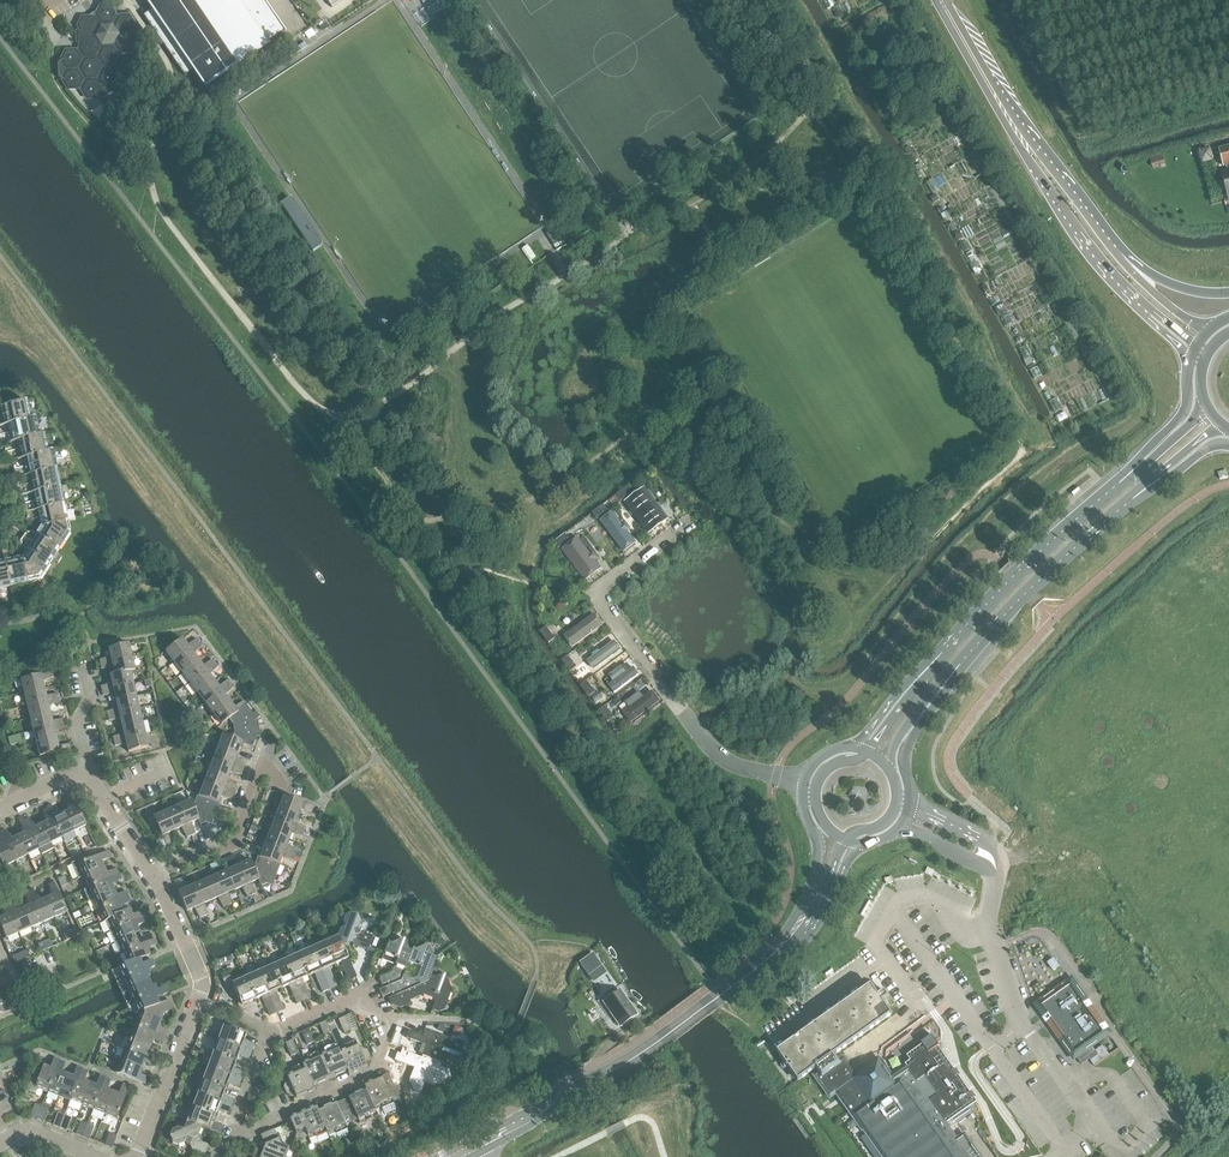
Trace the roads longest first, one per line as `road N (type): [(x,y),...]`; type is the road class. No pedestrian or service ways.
road 1 (residential): [(777,775),(735,766),(711,746),(598,595),(685,528)]
road 2 (secondary): [(475,1146),(659,1042),(783,948)]
road 3 (residential): [(267,1036),(351,1000),(391,1018),(387,1068),(251,1132),(239,1131),(235,1120)]
road 4 (secondary): [(1163,441),(1032,558),(907,690)]
road 5 (secondary): [(926,709),(1010,610),(1168,472)]
road 6 (secondary): [(1004,112),(1079,239),(1162,324)]
road 7 (residential): [(155,879),(235,844),(260,769),(285,786)]
road 8 (secondary): [(1114,251),(1004,112)]
road 9 (secondary): [(804,784),(820,851),(783,948)]
road 10 (residential): [(199,1005),(141,1156)]
road 11 (secondary): [(1004,112),(942,0)]
road 12 (secondary): [(1213,326),(1164,301),(1114,251)]
road 13 (secondary): [(1228,292),(1173,284),(1114,251)]
road 14 (residential): [(155,879),(84,779)]

